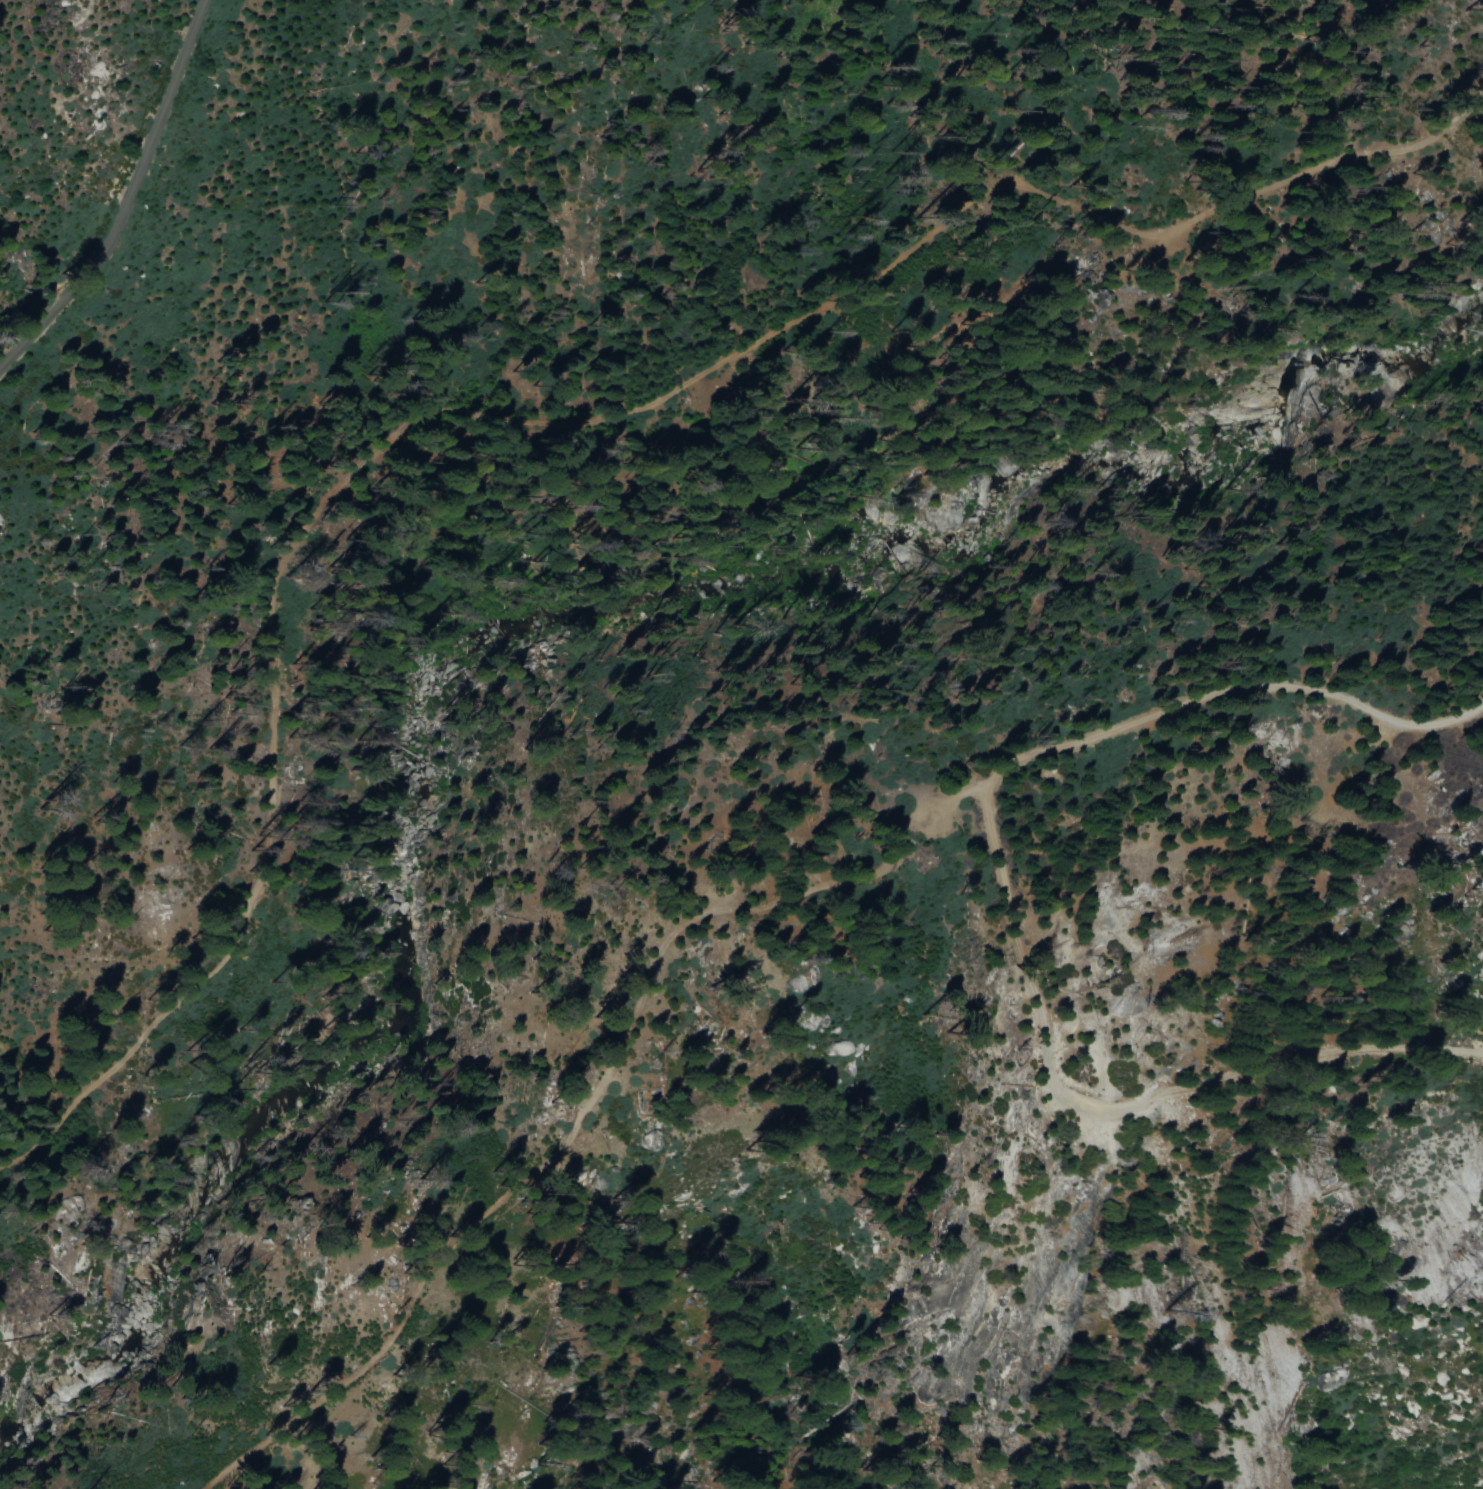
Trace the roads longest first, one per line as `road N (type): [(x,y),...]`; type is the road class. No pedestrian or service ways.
road 1 (track): [(234,1488),(315,1361),(353,1241),(445,1197),(549,1164),(663,942),(686,916),(877,872),(890,865),(909,825),(983,778)]
road 2 (residential): [(983,778),(1245,687),(1336,694),(1405,728),(1482,705)]
road 3 (track): [(204,0),(116,227),(94,263),(0,362)]
road 4 (track): [(1482,91),(1426,140),(1352,152),(1142,242)]

